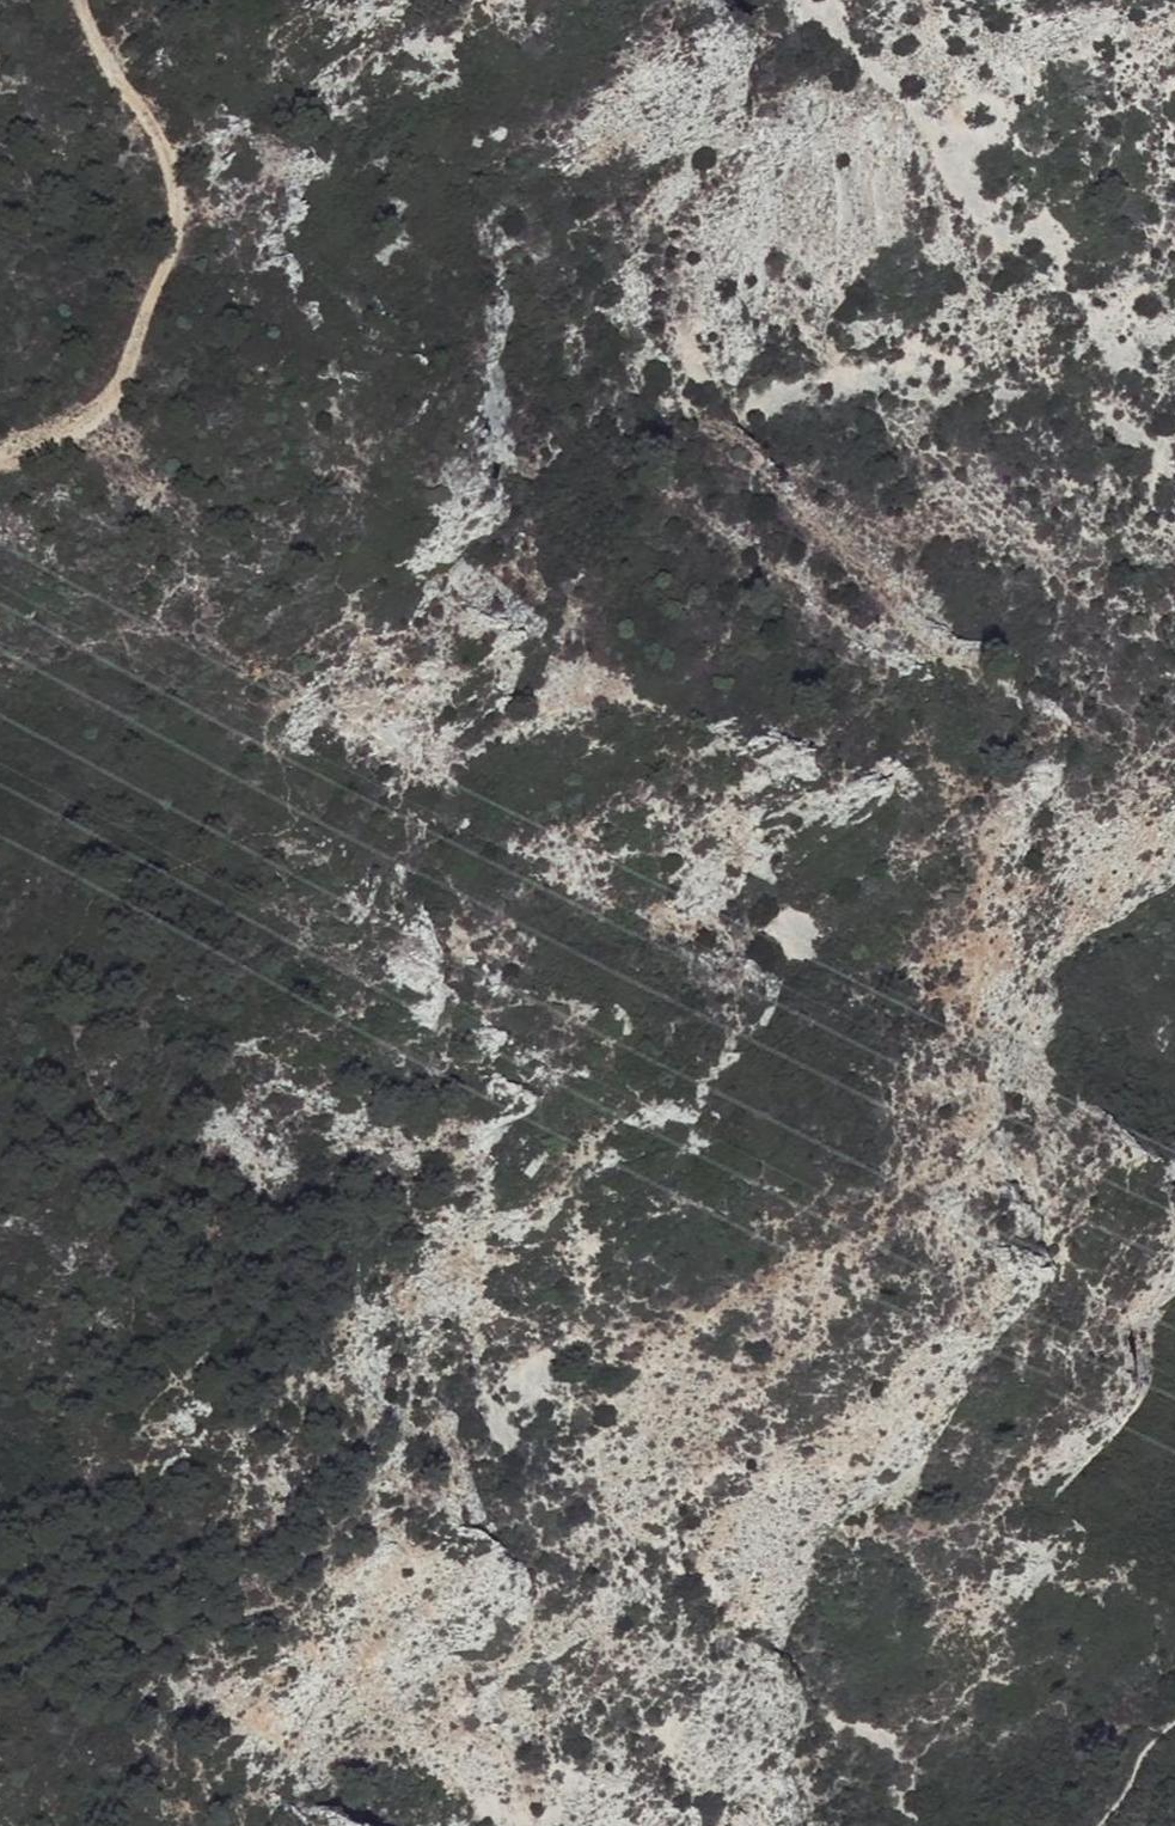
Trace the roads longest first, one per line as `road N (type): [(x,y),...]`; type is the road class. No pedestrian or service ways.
road 1 (track): [(76,0),(107,67),(153,136),(173,202),(172,249),(103,410),(0,457)]

